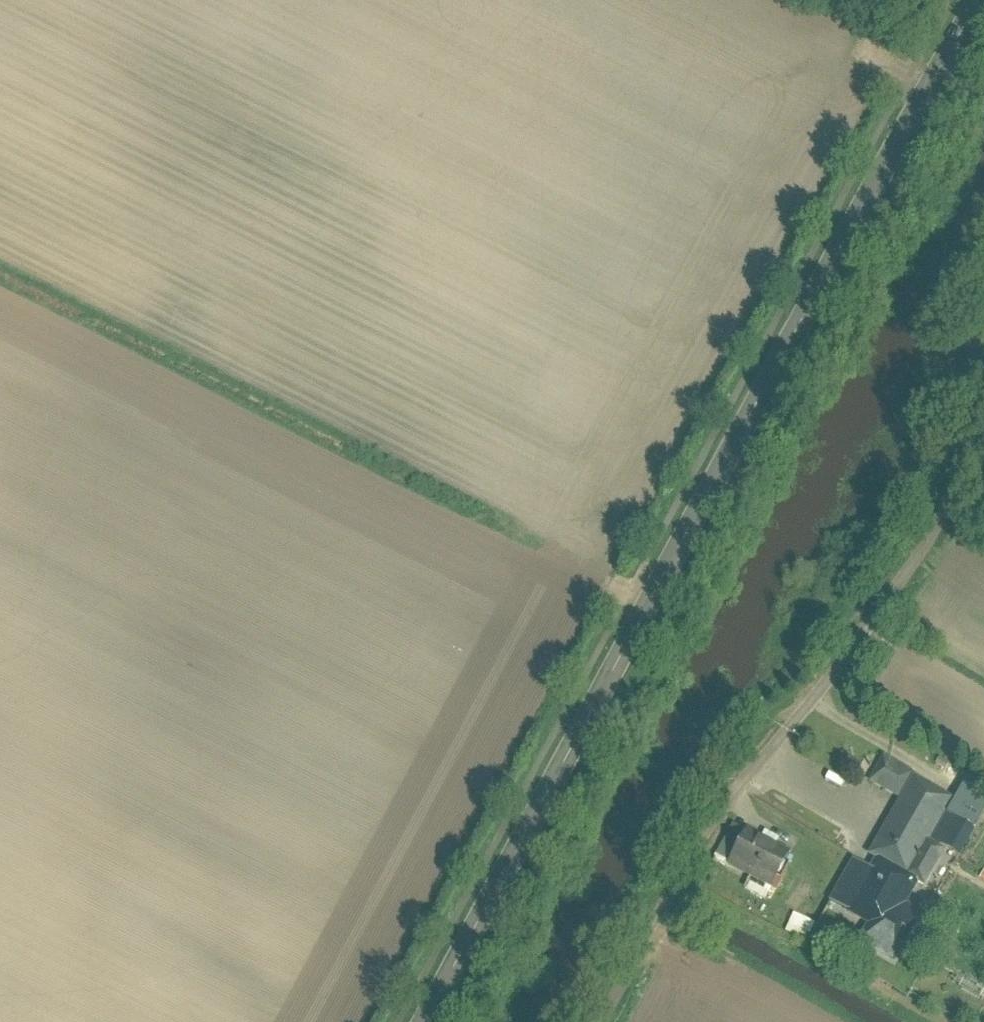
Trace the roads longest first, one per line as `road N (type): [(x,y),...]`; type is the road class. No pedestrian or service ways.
road 1 (tertiary): [(421,1021),(977,0)]
road 2 (unclassified): [(983,261),(961,322),(938,470),(911,533),(692,814),(581,1021)]

